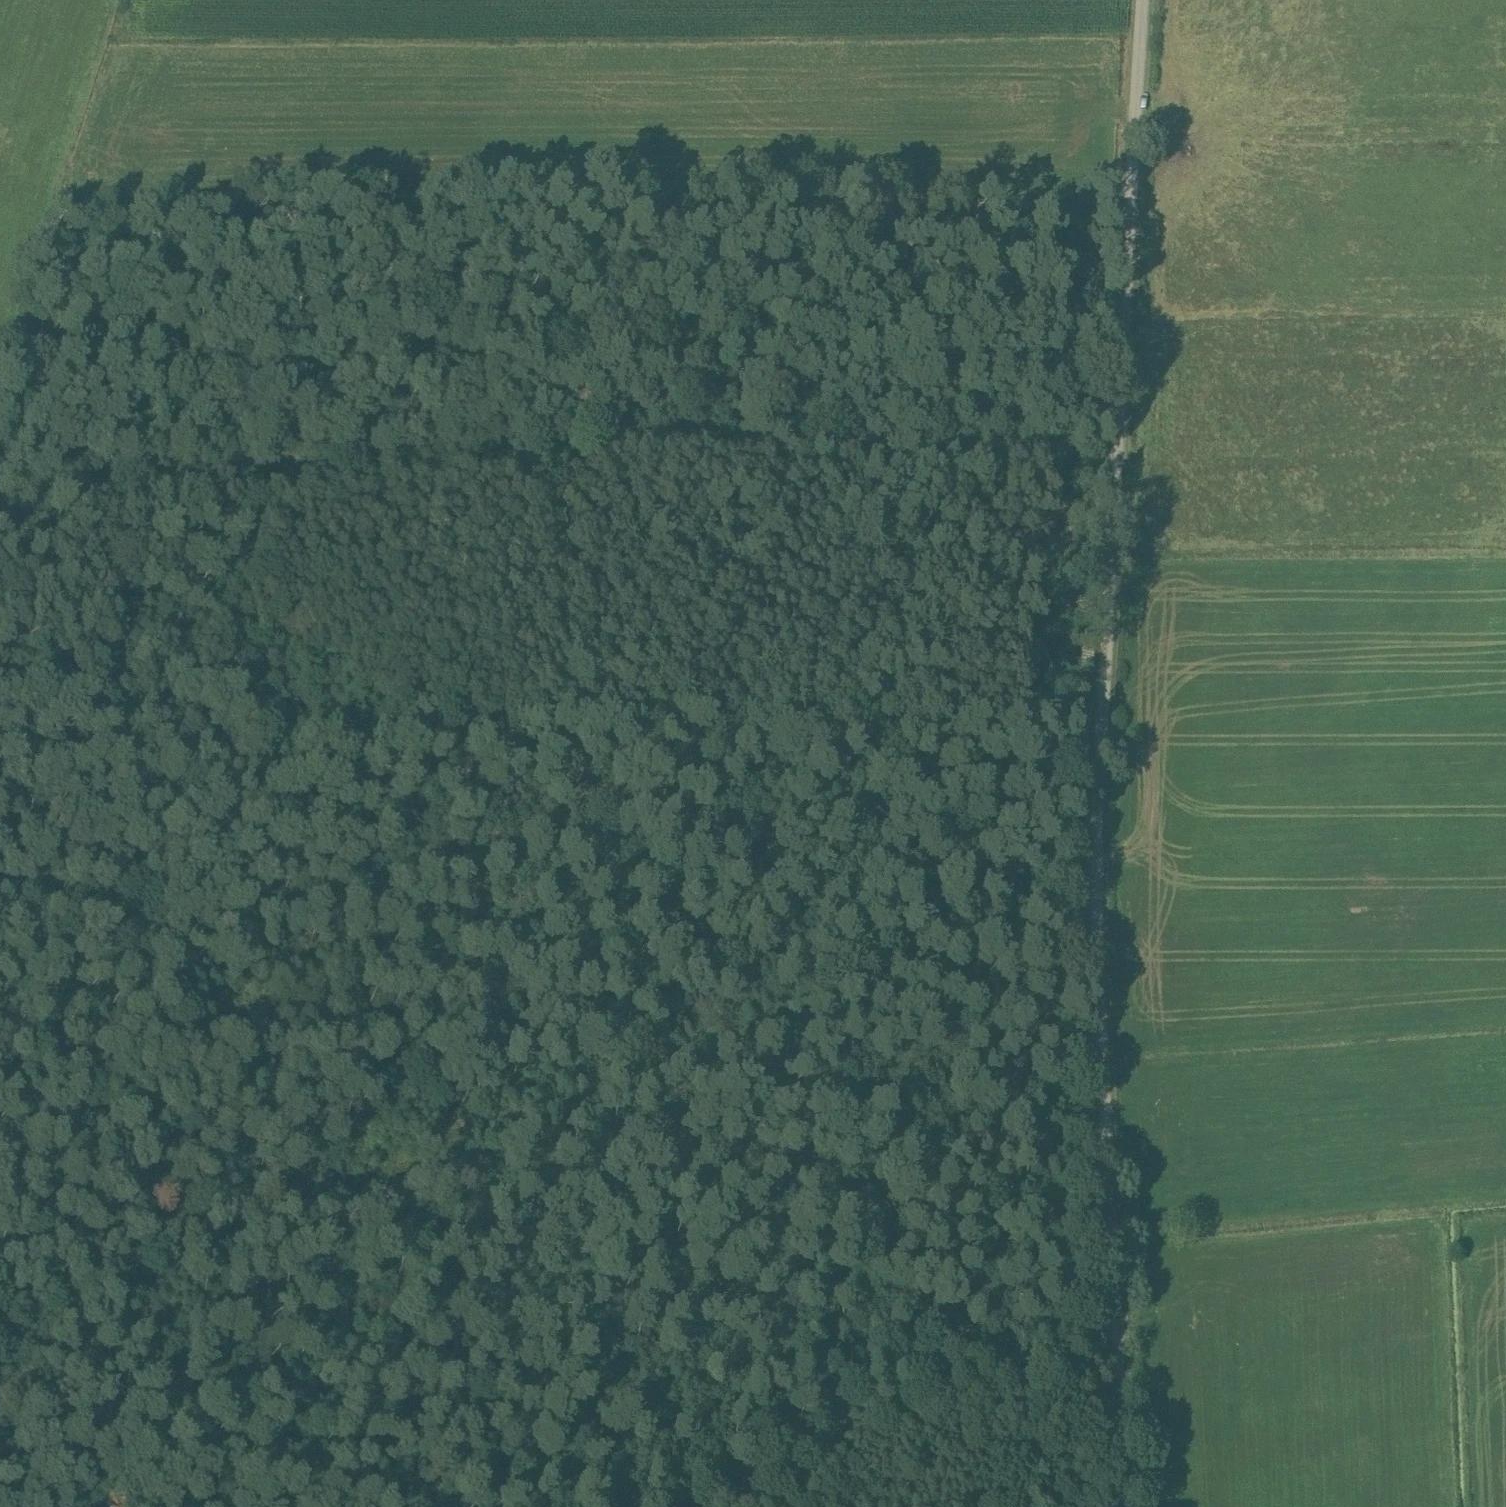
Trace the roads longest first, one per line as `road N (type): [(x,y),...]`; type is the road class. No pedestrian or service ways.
road 1 (track): [(1139,0),(1090,851),(1126,1506)]

